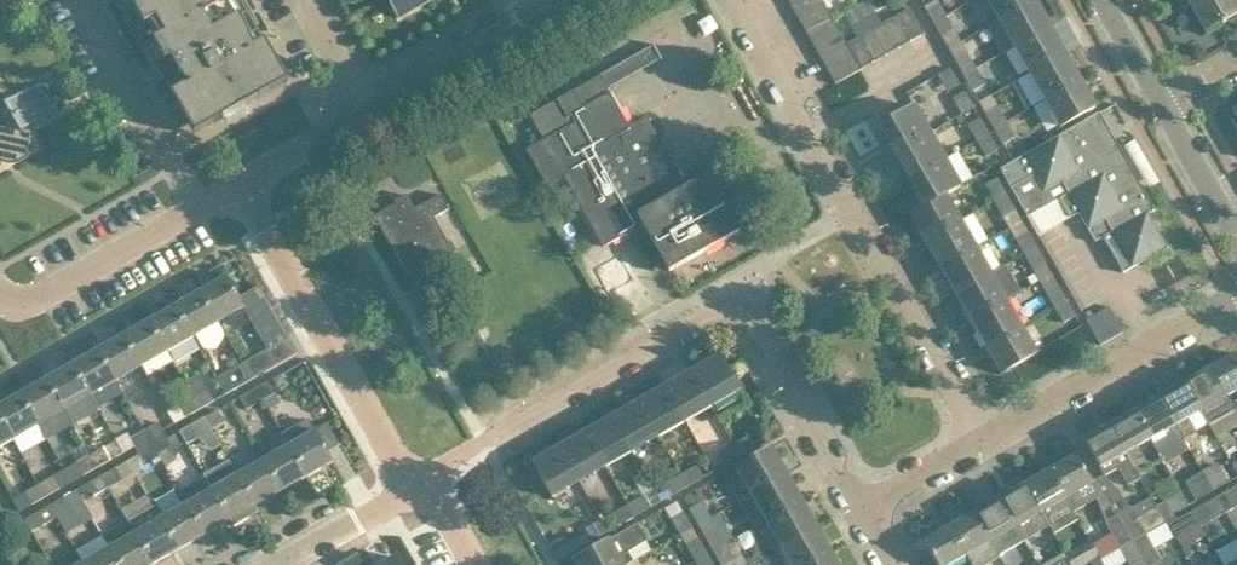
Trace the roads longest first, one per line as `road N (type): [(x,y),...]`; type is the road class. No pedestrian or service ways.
road 1 (residential): [(865,505),(758,338),(715,317),(423,481)]
road 2 (residential): [(984,439),(731,0)]
road 3 (tertiary): [(423,481),(252,183)]
road 4 (residential): [(984,439),(1236,293)]
road 5 (residential): [(81,0),(199,205)]
road 6 (residential): [(370,117),(567,0)]
road 7 (tertiary): [(199,205),(34,300),(0,295)]
road 8 (residential): [(273,564),(423,481)]
road 9 (residential): [(1236,238),(1163,104)]
road 10 (residential): [(865,505),(984,439)]
road 11 (residential): [(252,183),(370,117)]
road 12 (residential): [(370,117),(304,0)]
road 13 (residential): [(1163,104),(1104,0)]

